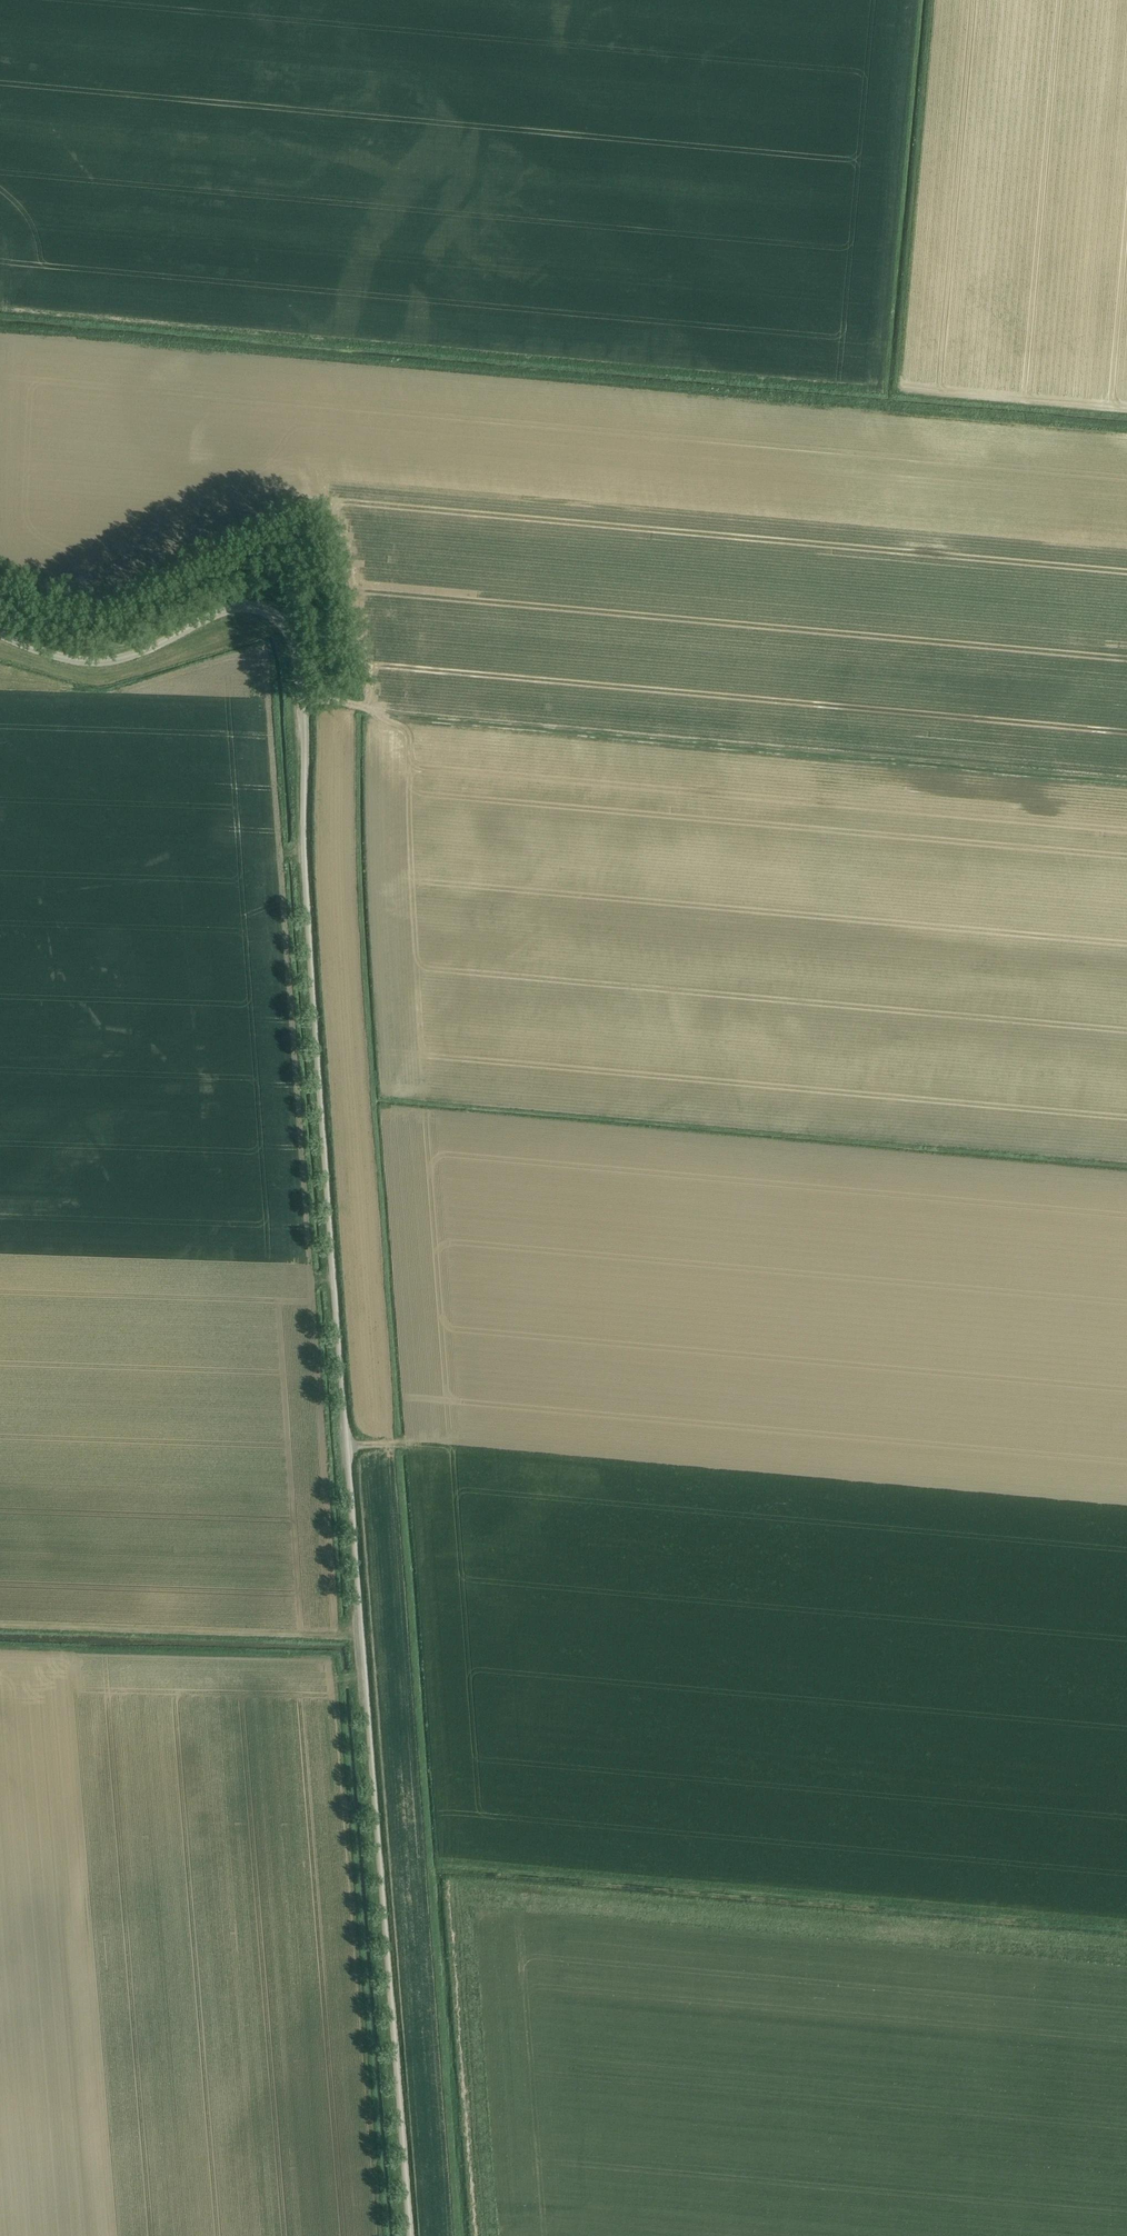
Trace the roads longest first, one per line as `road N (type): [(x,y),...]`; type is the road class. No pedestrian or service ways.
road 1 (unclassified): [(411,2235),(311,947),(300,674),(282,623),(250,605),(103,664),(58,658),(0,634)]
road 2 (track): [(302,702),(1126,781)]

